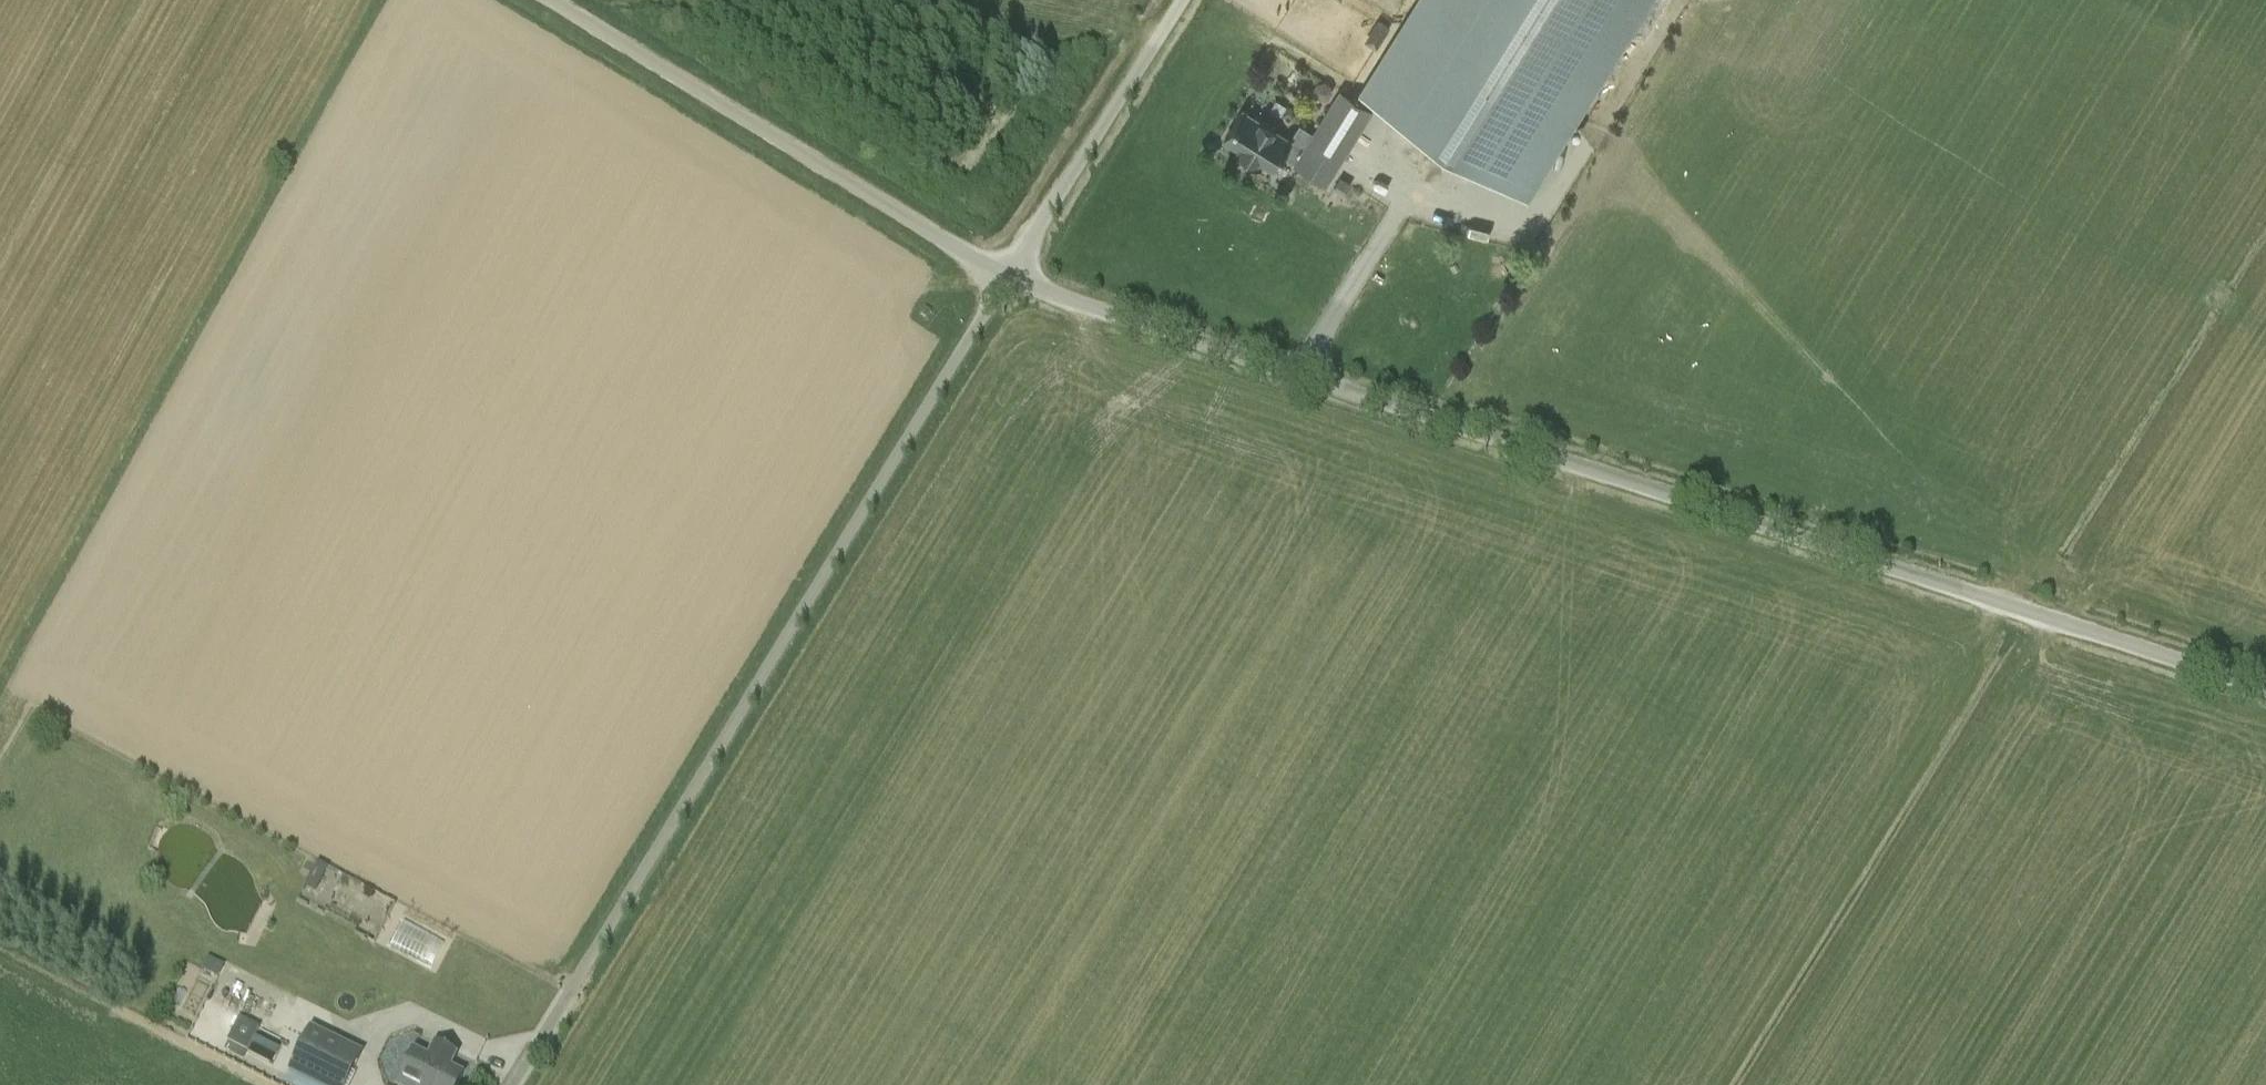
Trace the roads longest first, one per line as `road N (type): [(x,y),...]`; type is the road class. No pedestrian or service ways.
road 1 (unclassified): [(2265,685),(1009,271)]
road 2 (unclassified): [(1009,271),(563,0)]
road 3 (unclassified): [(1009,271),(1183,0)]

